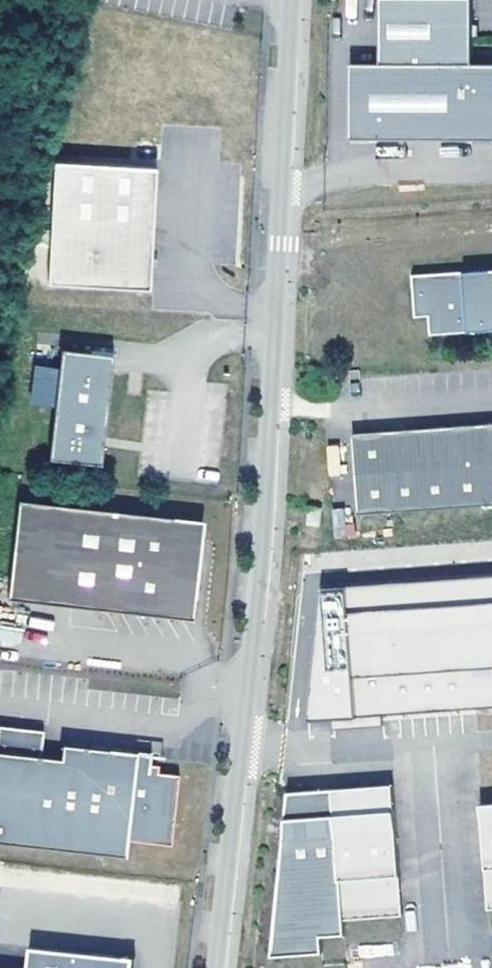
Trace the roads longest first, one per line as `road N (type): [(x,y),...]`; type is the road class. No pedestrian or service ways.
road 1 (tertiary): [(293,0),(266,567),(220,967)]

